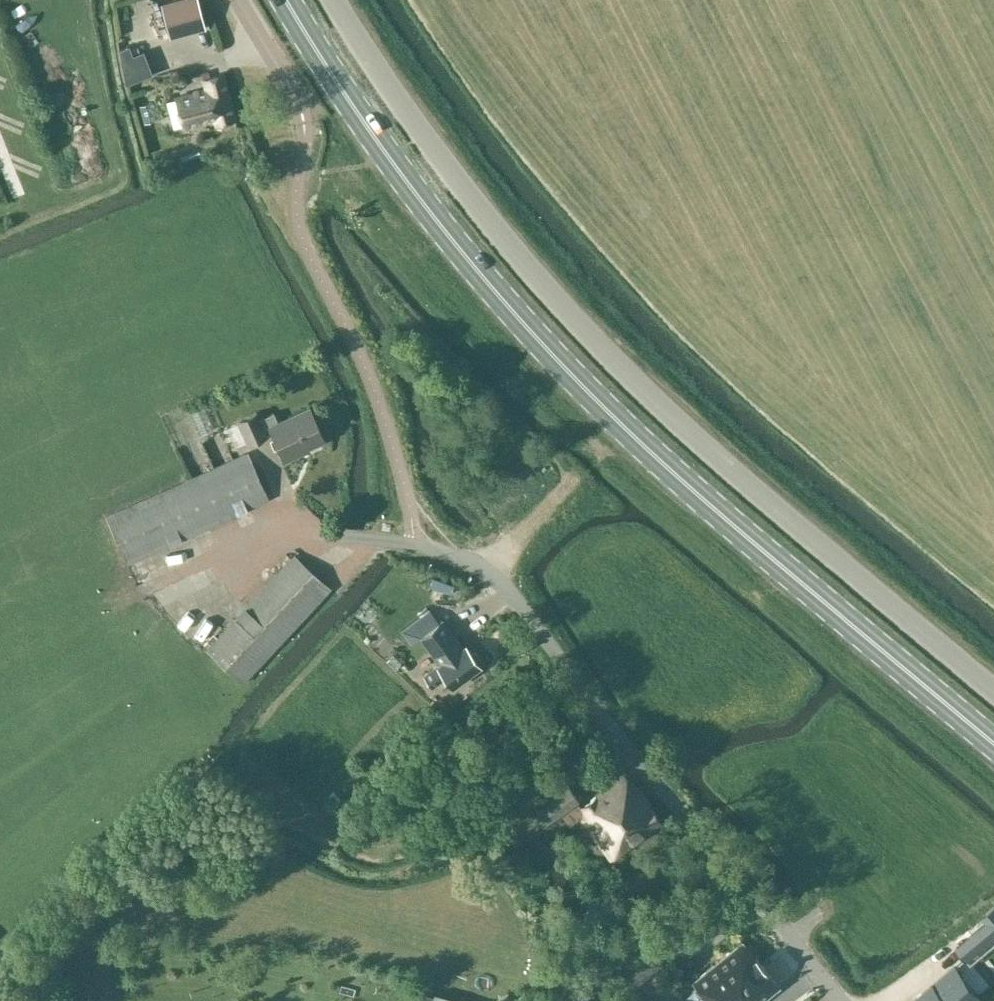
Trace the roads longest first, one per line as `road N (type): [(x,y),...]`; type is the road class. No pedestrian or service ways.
road 1 (primary): [(993,742),(668,467),(559,361),(461,251),(287,0)]
road 2 (unclassified): [(993,688),(605,354),(489,221),(331,0)]
road 3 (residential): [(845,1000),(518,599),(484,568),(412,540)]
road 4 (unclassified): [(240,0),(300,99),(304,122)]

